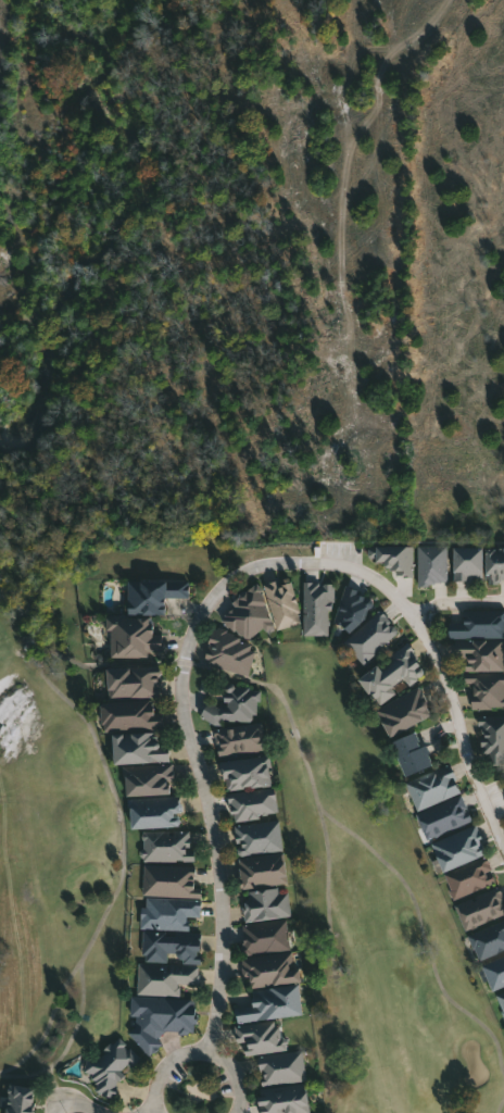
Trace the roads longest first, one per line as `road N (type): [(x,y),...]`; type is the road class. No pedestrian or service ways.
road 1 (residential): [(212,1053),(226,925),(218,849),(180,688),(194,625),(240,573),(279,562),(343,565),(395,596),(432,647),(503,845)]
road 2 (residential): [(239,1112),(235,1070),(199,1050),(162,1068),(152,1093),(157,1112)]

